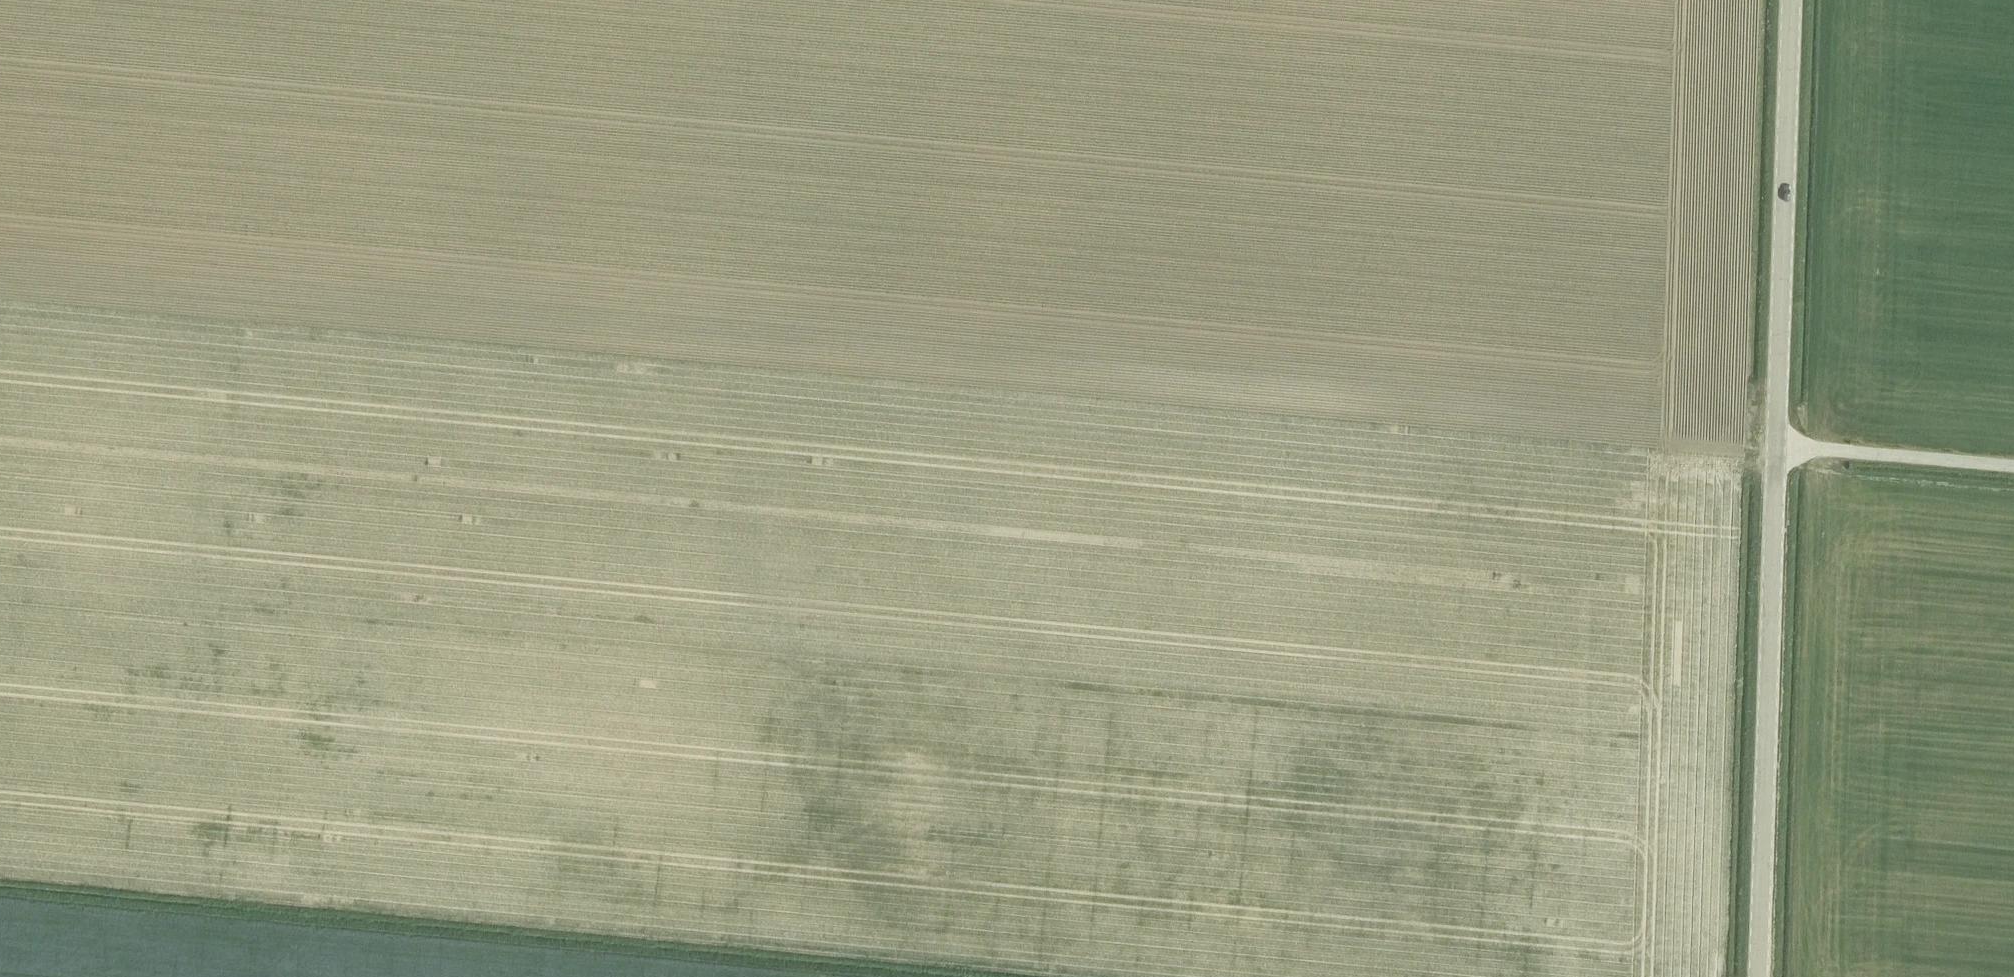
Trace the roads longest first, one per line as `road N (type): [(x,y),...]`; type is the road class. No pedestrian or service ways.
road 1 (tertiary): [(1759,976),(1792,0)]

